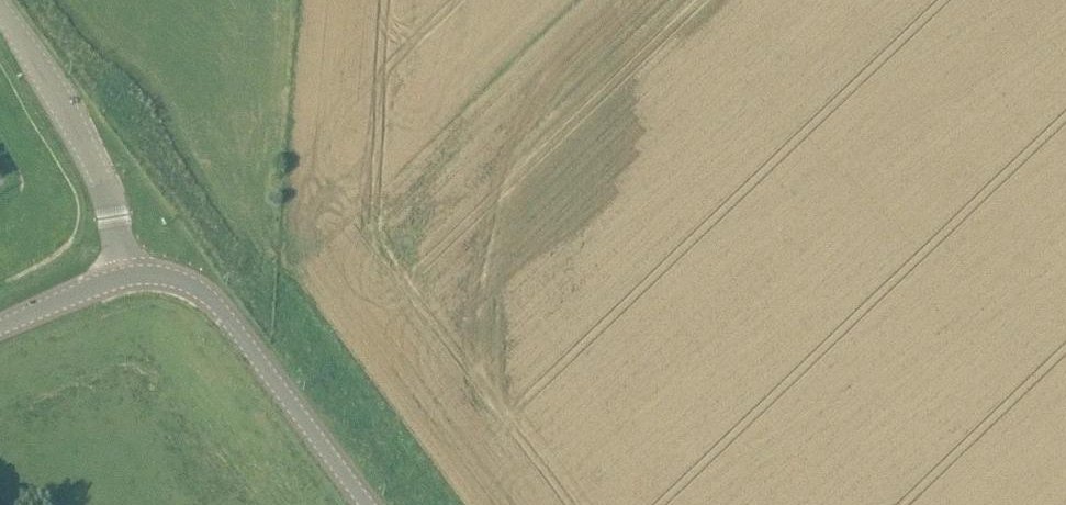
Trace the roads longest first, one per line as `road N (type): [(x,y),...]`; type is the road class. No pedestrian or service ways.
road 1 (secondary): [(367,504),(207,295),(168,276),(124,275)]
road 2 (unclassified): [(124,275),(113,217),(85,142),(0,11)]
road 3 (secondary): [(0,329),(124,275)]

